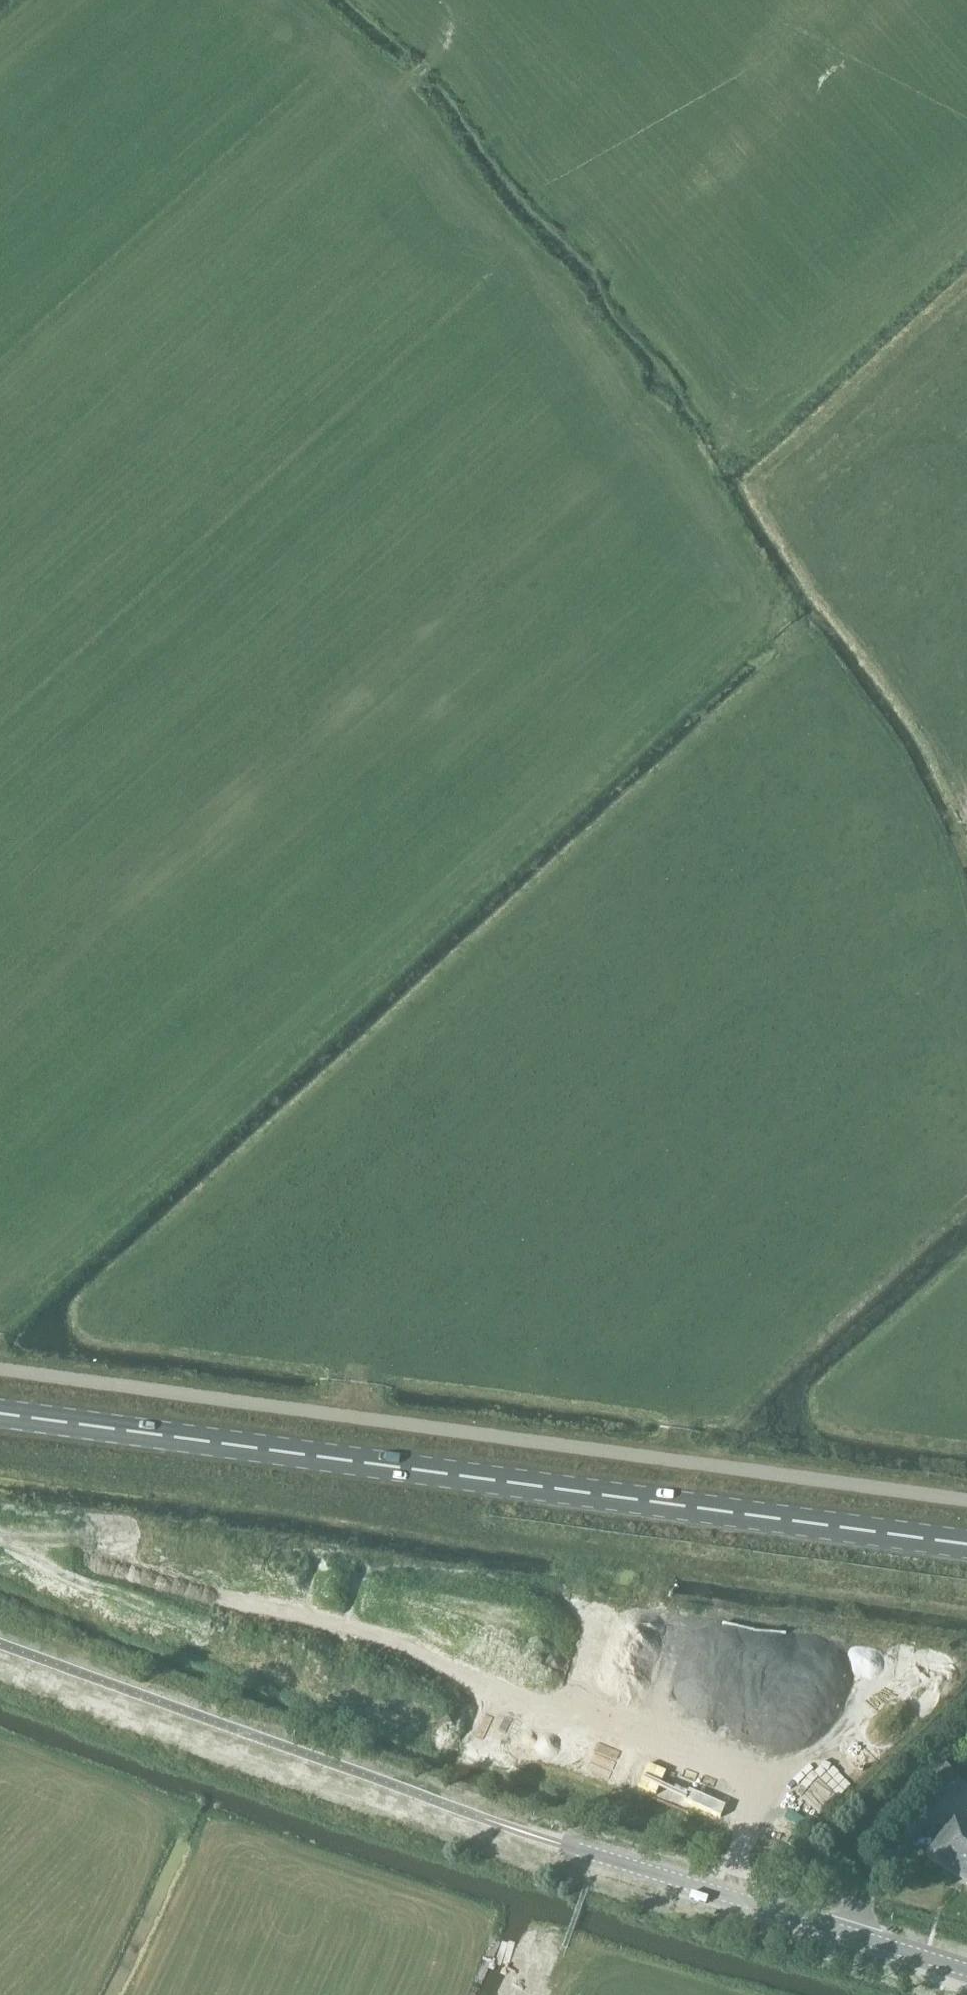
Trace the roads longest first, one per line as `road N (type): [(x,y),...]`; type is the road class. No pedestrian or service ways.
road 1 (unclassified): [(966,1500),(0,1370)]
road 2 (primary): [(966,1543),(0,1413)]
road 3 (unclassified): [(563,1845),(966,1970)]

